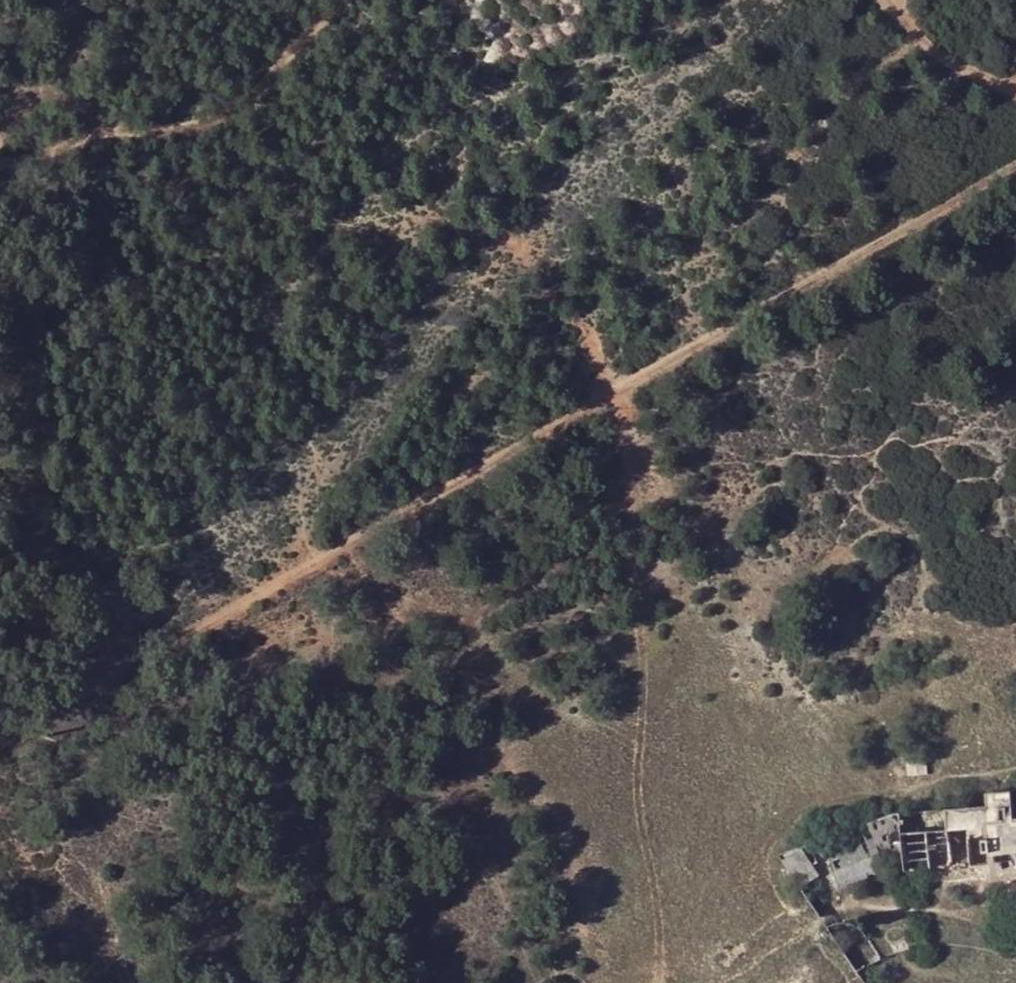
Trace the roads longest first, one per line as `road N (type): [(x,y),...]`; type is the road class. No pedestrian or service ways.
road 1 (track): [(389,0),(274,92),(179,138),(110,145)]

